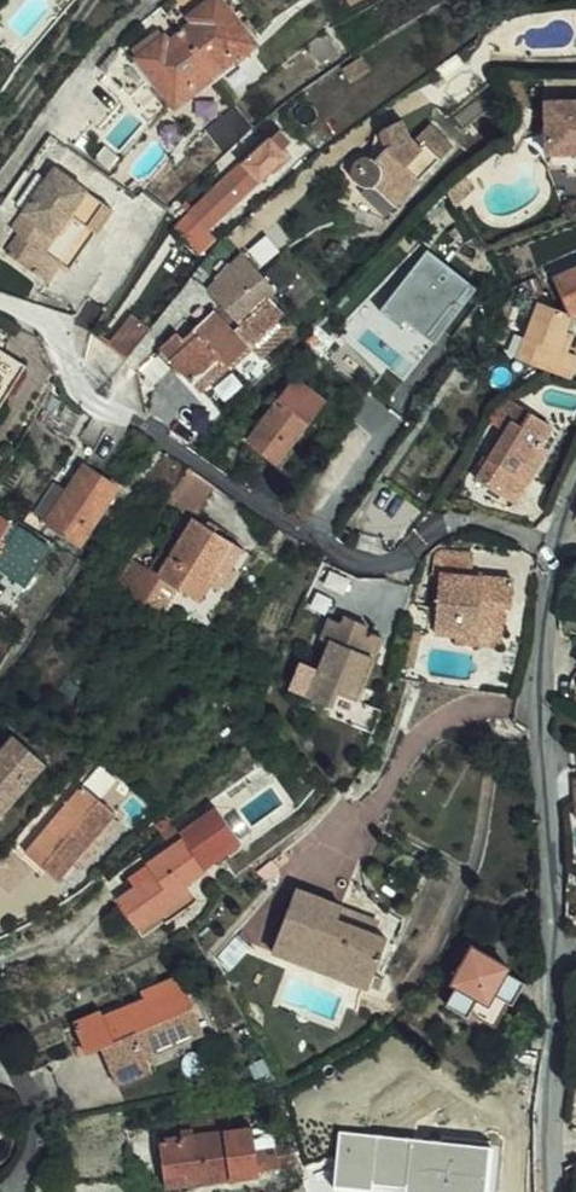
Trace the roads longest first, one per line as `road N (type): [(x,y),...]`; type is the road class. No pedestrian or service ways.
road 1 (residential): [(556,1191),(562,981),(544,678),(555,544),(575,483)]

